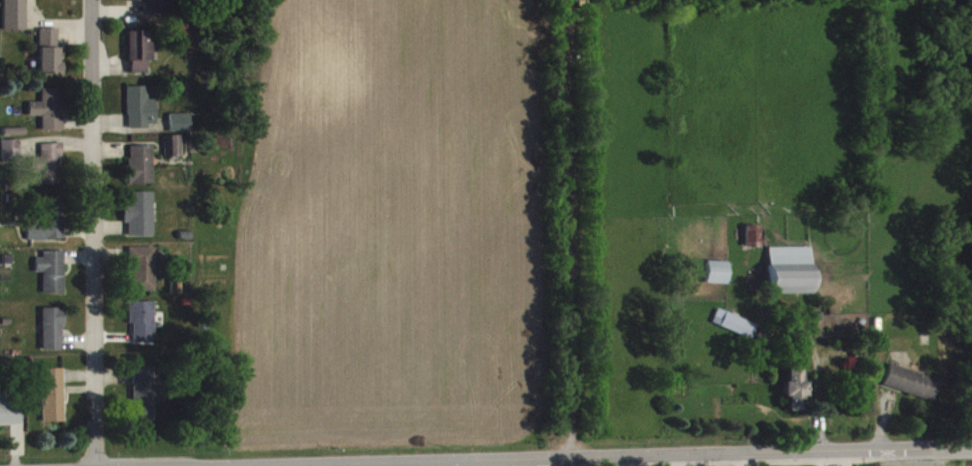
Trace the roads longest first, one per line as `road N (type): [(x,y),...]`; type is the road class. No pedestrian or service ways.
road 1 (tertiary): [(249,465),(927,449)]
road 2 (residential): [(95,465),(87,336),(89,0)]

